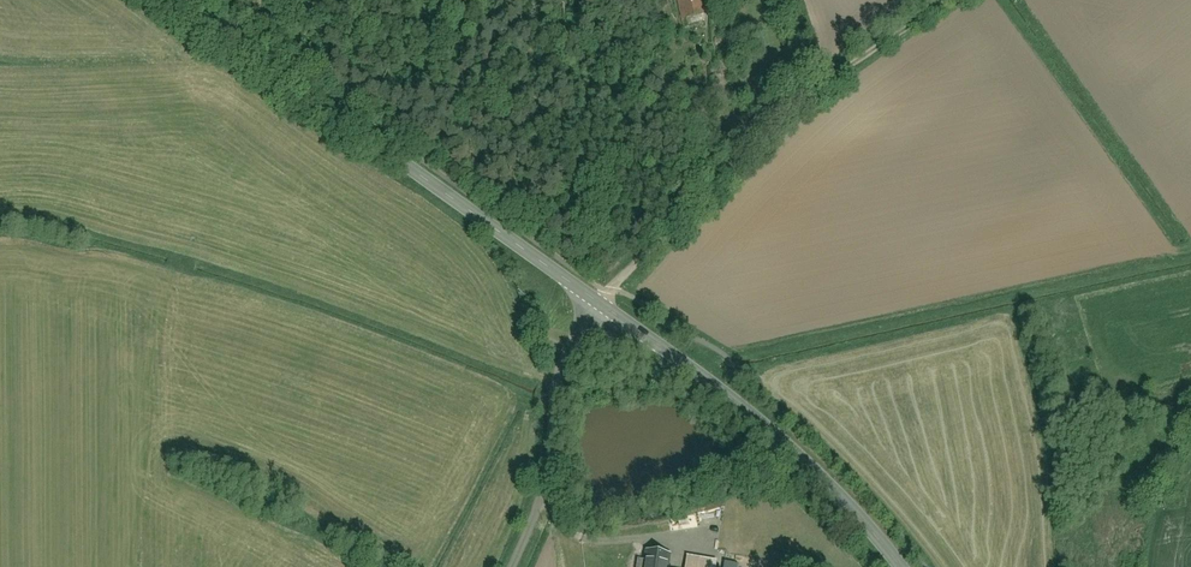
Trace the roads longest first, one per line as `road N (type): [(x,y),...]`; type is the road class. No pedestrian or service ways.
road 1 (tertiary): [(601,305),(171,0)]
road 2 (tertiary): [(902,566),(827,479),(601,305)]
road 3 (track): [(811,90),(613,291)]
road 4 (residential): [(515,566),(543,492),(558,392),(601,305)]
road 5 (track): [(922,0),(811,90)]

